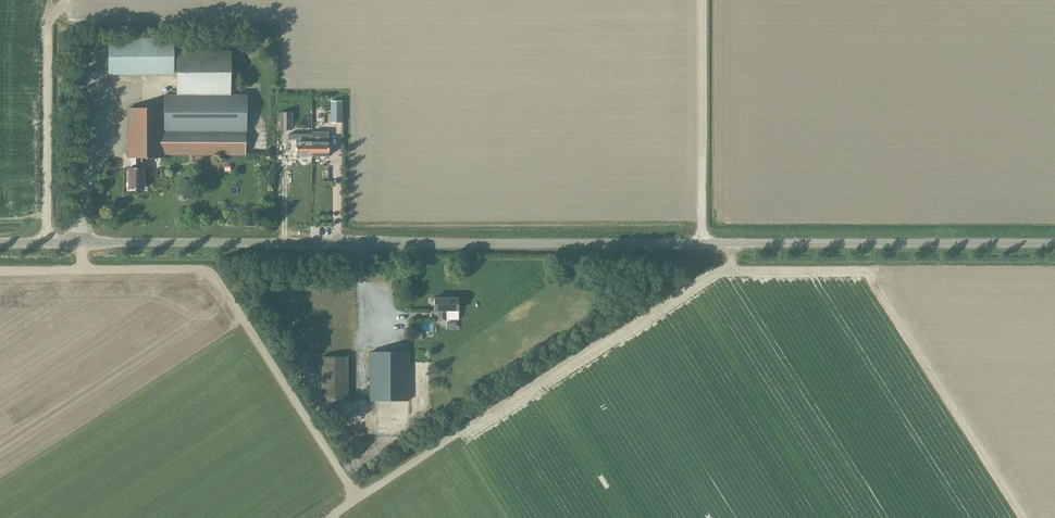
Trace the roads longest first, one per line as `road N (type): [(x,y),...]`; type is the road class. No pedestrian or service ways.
road 1 (unclassified): [(0,242),(1054,243)]

